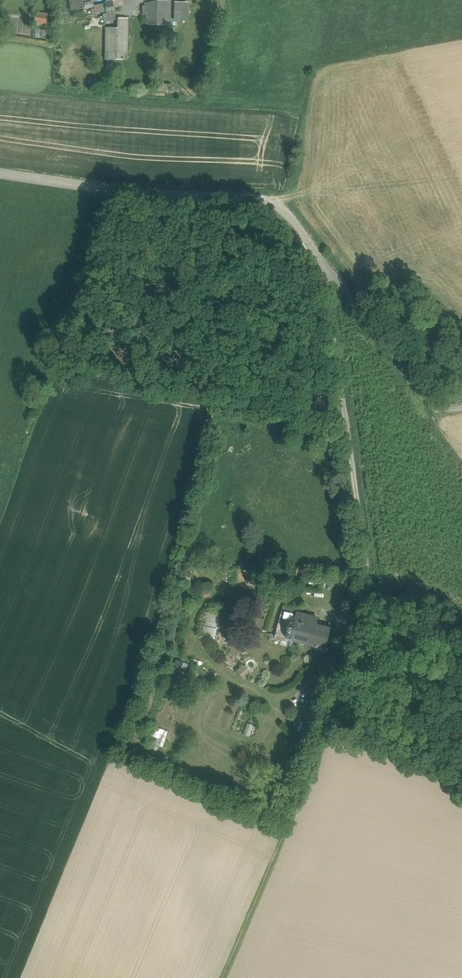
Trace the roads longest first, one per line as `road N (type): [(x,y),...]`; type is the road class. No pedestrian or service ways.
road 1 (track): [(223,977),(327,730),(366,600),(325,258)]
road 2 (track): [(461,408),(447,414),(285,207),(0,173)]

